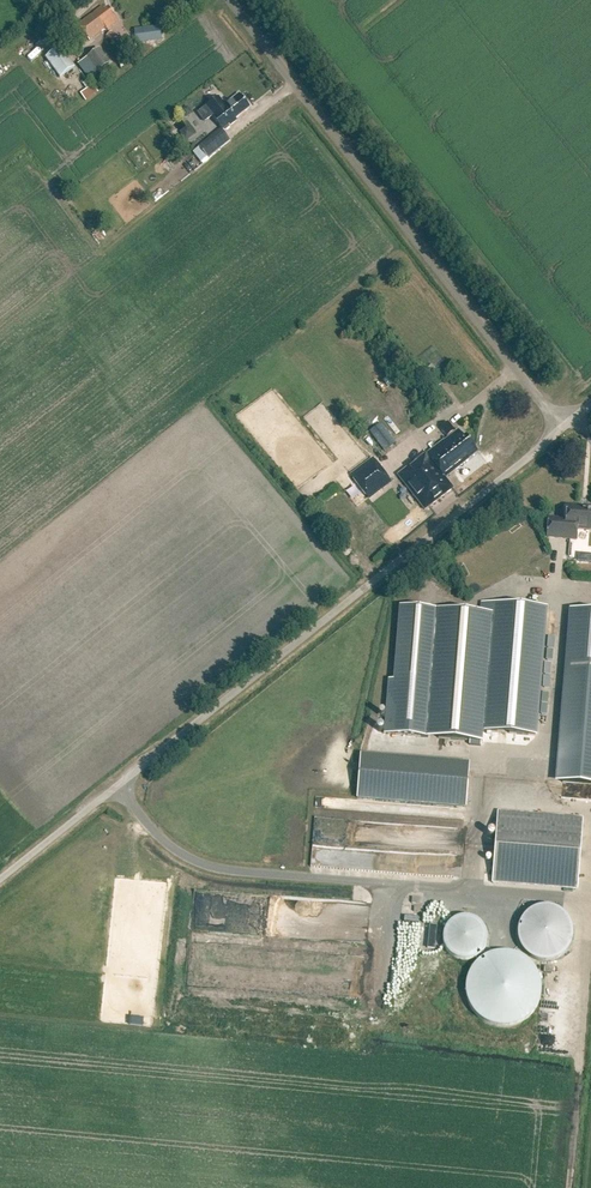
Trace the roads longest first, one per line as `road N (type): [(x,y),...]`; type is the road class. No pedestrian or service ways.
road 1 (unclassified): [(0,879),(561,427)]
road 2 (unclassified): [(561,427),(232,0)]

